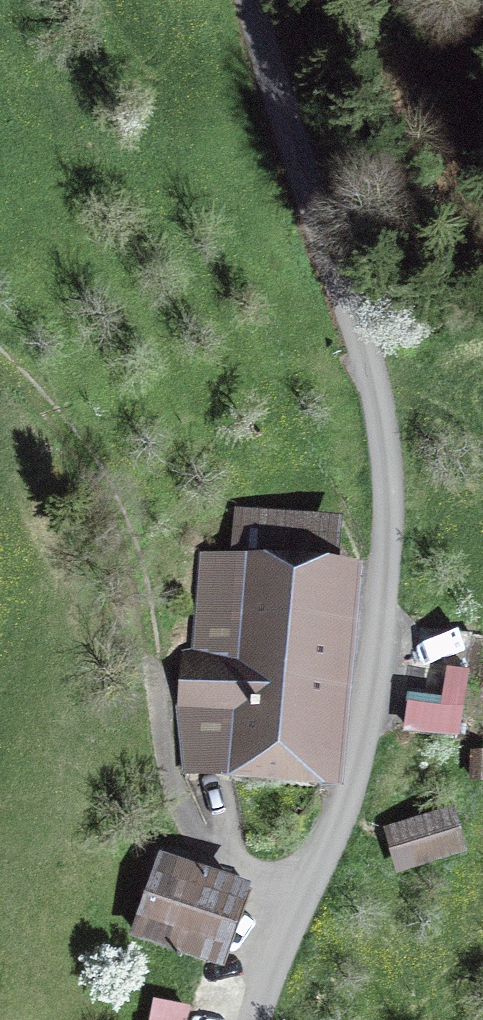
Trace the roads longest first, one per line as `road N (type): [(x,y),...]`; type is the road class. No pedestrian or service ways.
road 1 (residential): [(253,0),(363,345),(388,501),(366,735),(256,1019)]
road 2 (track): [(307,889),(221,852),(190,820),(165,753),(137,573),(102,482),(0,364)]

